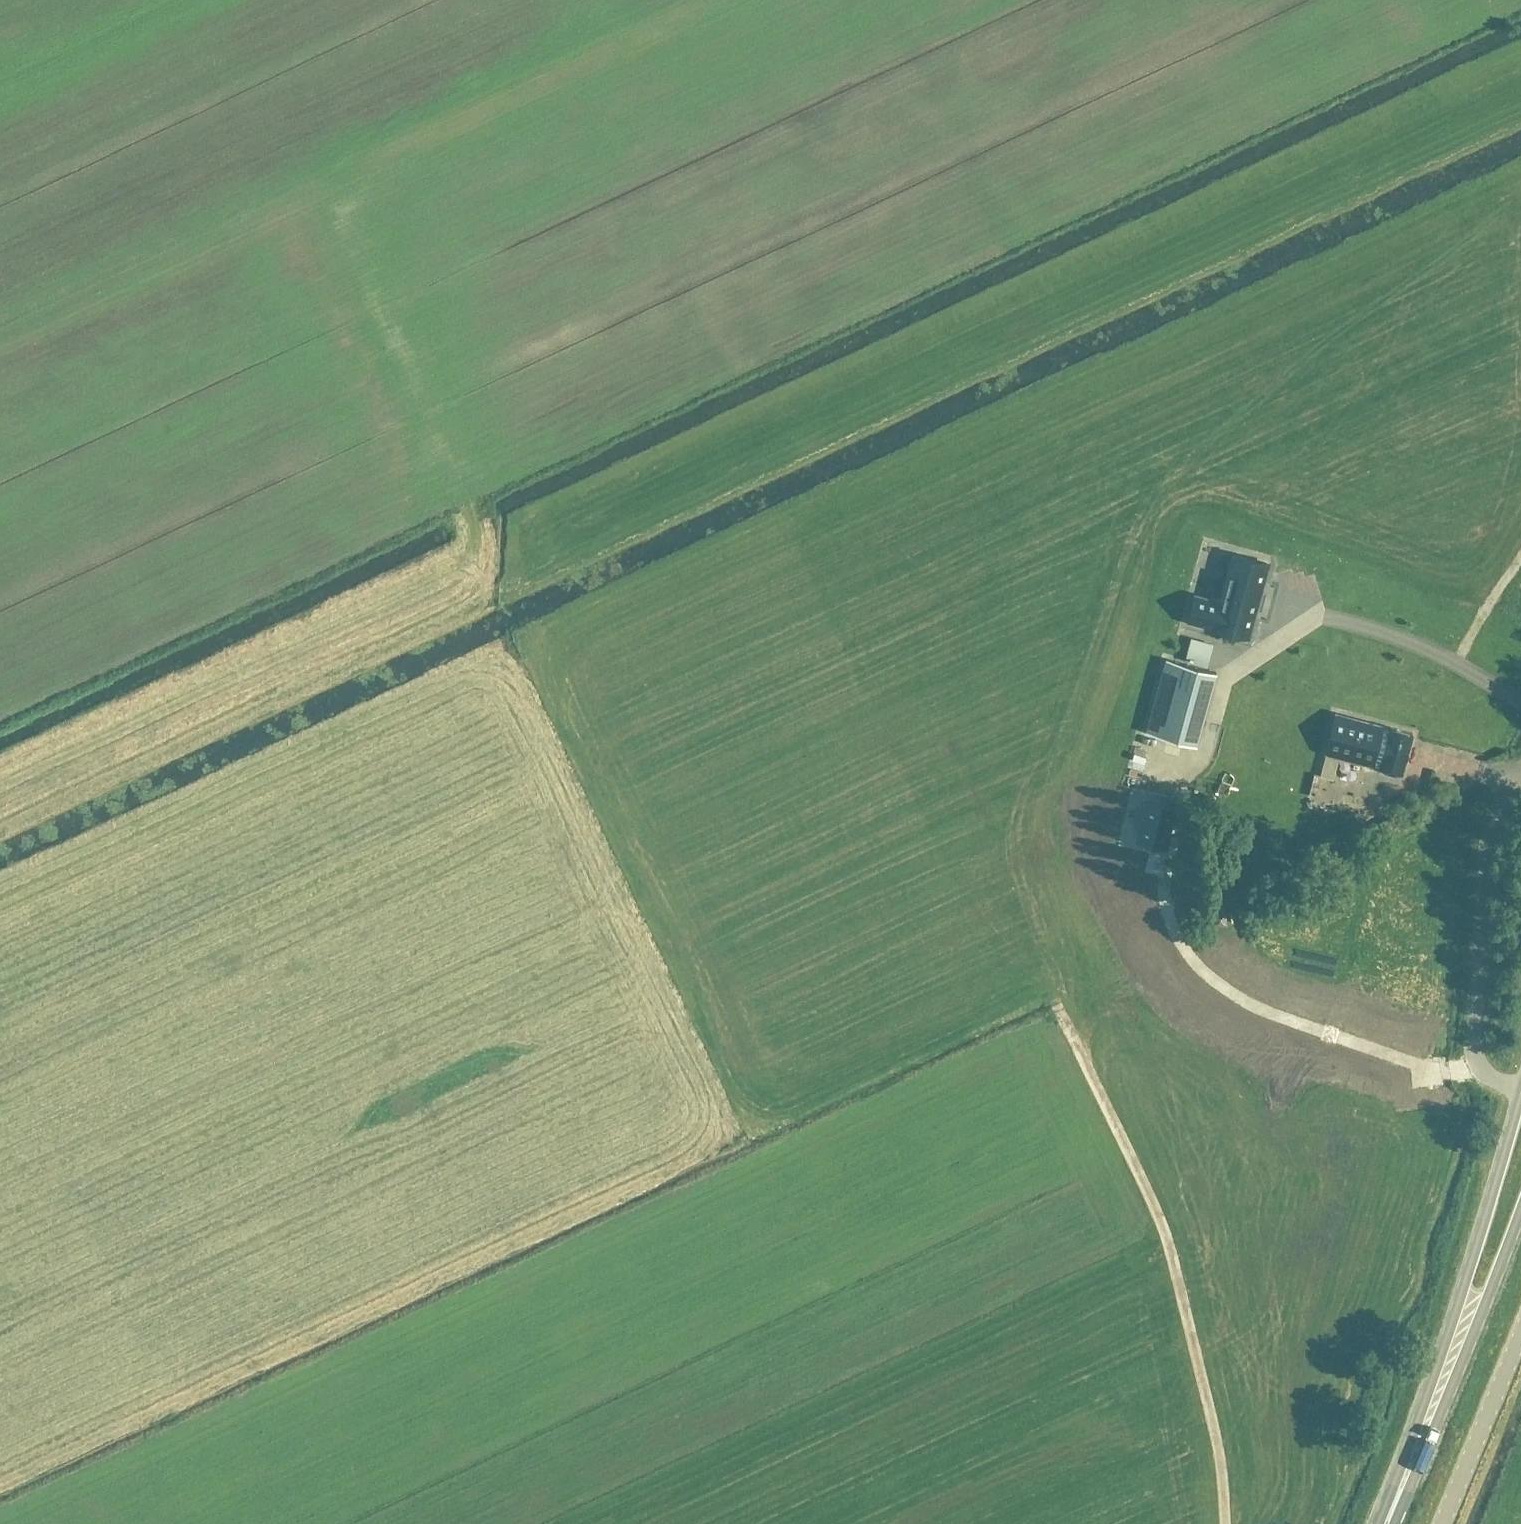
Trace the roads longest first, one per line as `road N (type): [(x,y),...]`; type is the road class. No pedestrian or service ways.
road 1 (primary): [(1520,1097),(1463,1285),(1449,1360)]
road 2 (unclassified): [(1441,1523),(1520,1330)]
road 3 (primary): [(1385,1523),(1449,1360)]
road 4 (primary): [(1449,1360),(1490,1296),(1520,1213)]

